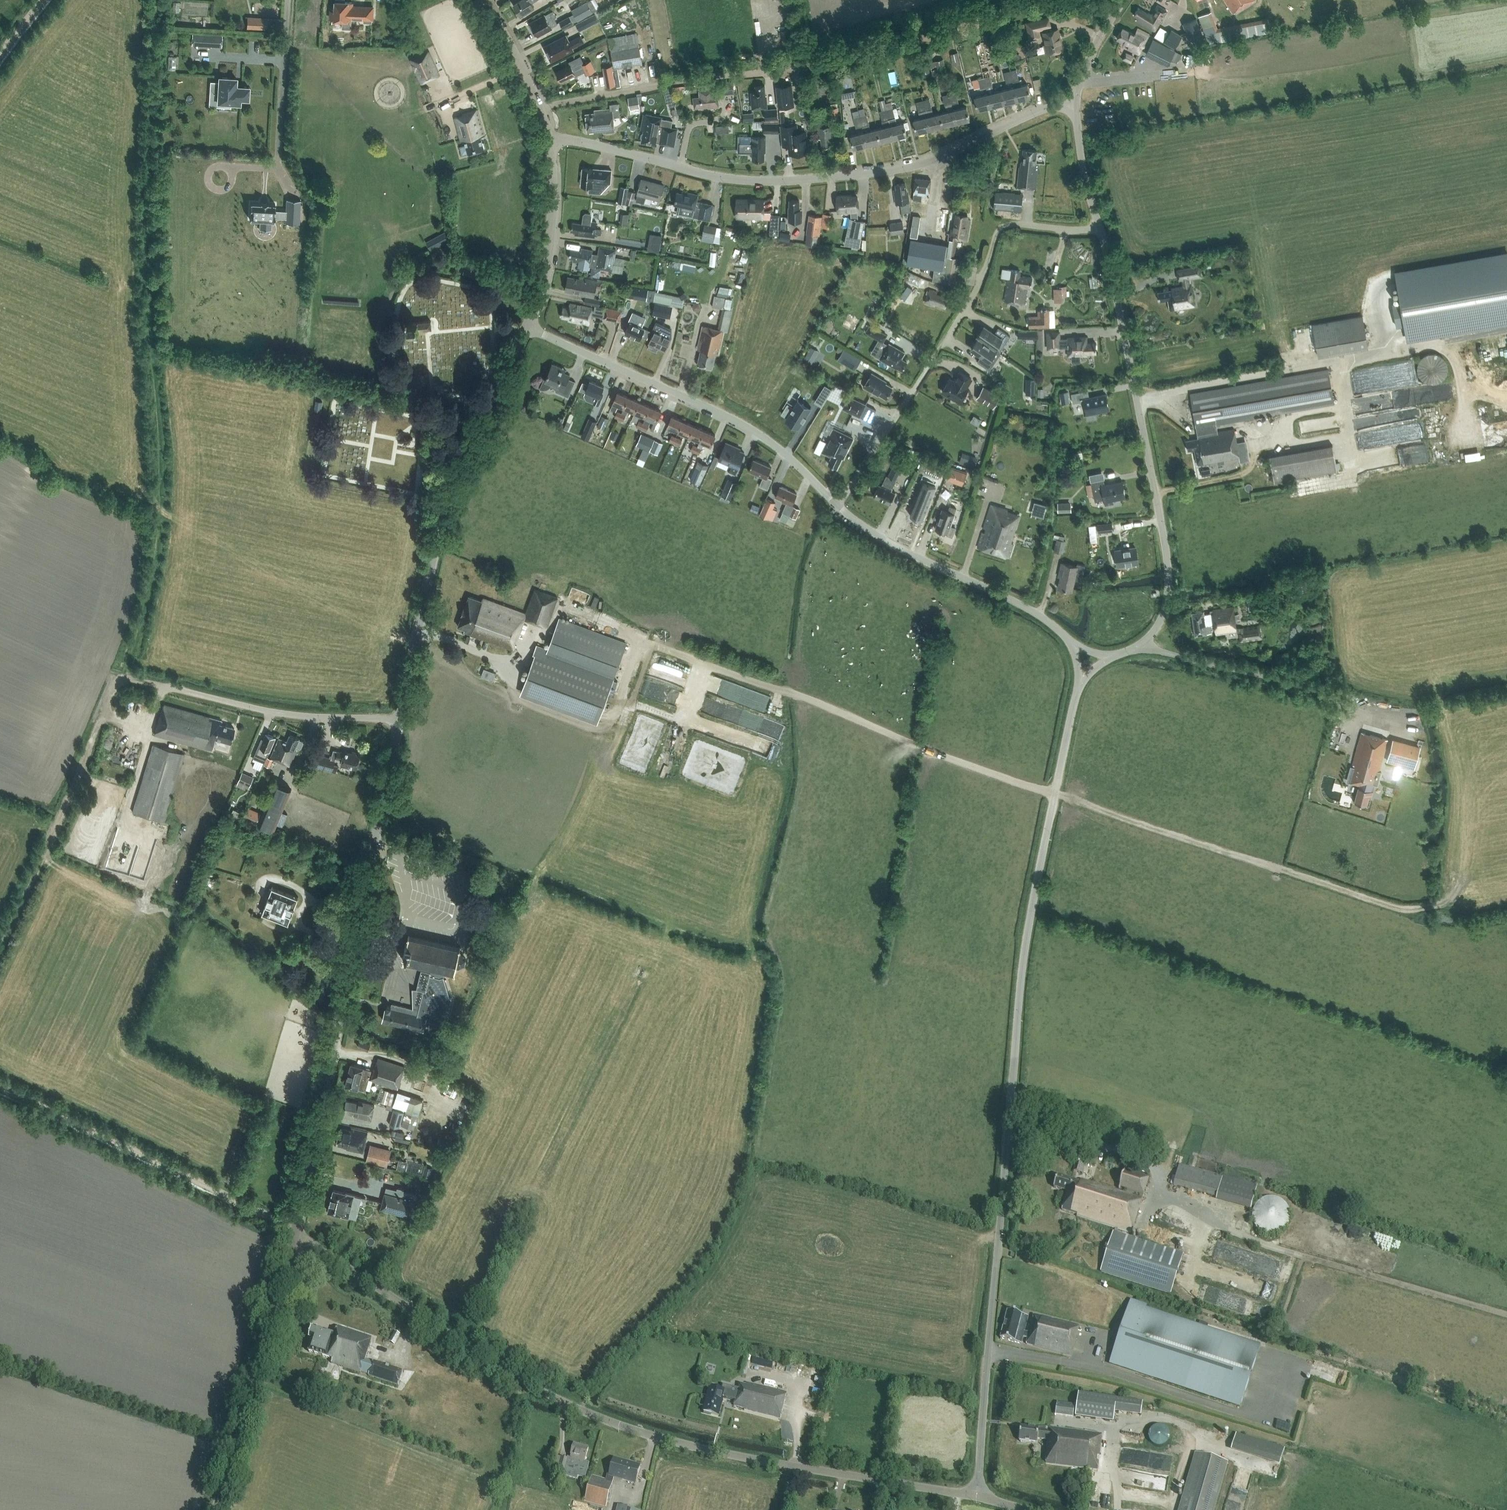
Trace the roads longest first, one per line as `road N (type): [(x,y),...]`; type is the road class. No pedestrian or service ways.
road 1 (tertiary): [(294,1230),(436,550),(459,466),(526,327)]
road 2 (unclassified): [(976,1498),(1027,939),(1080,685)]
road 3 (unclassified): [(976,1498),(704,1449),(585,1412),(491,1362),(294,1230)]
road 4 (track): [(540,104),(838,57),(1078,0)]
road 5 (residential): [(551,138),(725,179),(806,179),(918,162),(1071,101)]
road 6 (unclassified): [(1120,655),(1150,641),(1168,601),(1169,576),(1101,231)]
road 7 (residential): [(834,503),(753,430),(526,327)]
road 8 (track): [(294,1230),(0,1089)]
road 9 (tertiary): [(215,1509),(294,1230)]
road 10 (residential): [(1063,633),(889,546),(834,503)]
road 11 (residential): [(1101,231),(1013,224),(995,239),(979,284),(938,350)]
road 12 (unclassified): [(288,0),(278,162),(237,166)]
road 13 (tertiary): [(526,327),(551,264),(551,138)]
road 14 (track): [(1010,1110),(1153,1158),(1163,1187)]
road 15 (residential): [(933,357),(869,465),(834,503)]
road 16 (tertiary): [(551,138),(511,42),(483,0)]
road 17 (unclassified): [(1101,231),(1071,101)]

